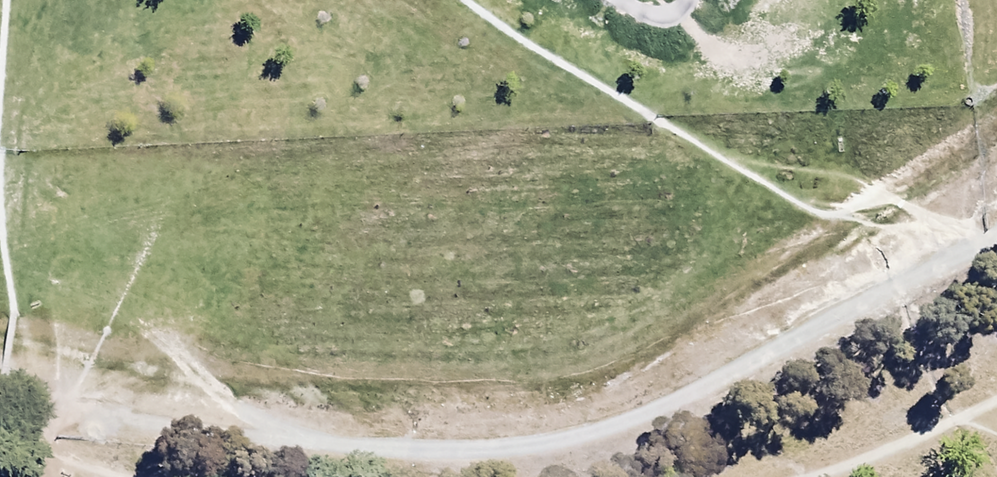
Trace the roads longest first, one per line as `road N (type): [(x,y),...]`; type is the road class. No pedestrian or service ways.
road 1 (track): [(996,229),(719,384),(595,435),(369,447),(123,407),(3,378)]
road 2 (track): [(488,0),(813,198),(982,233),(996,269)]
road 3 (track): [(0,385),(27,331),(18,267),(1,246),(15,0)]

